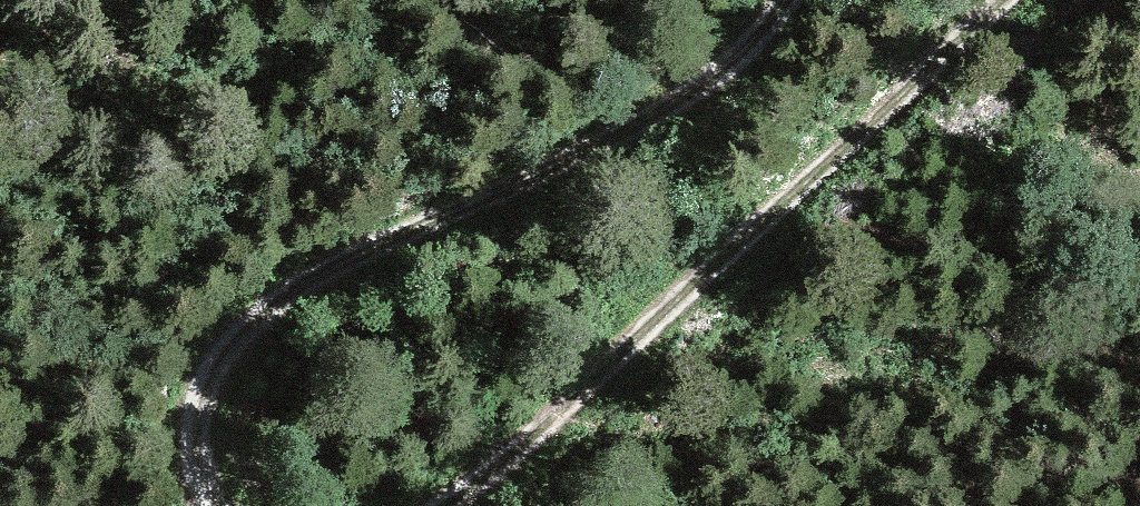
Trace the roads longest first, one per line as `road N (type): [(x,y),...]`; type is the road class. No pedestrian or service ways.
road 1 (track): [(802,0),(768,52),(723,85),(603,157),(330,282),(267,322),(225,366),(200,416),(201,466),(216,505)]
road 2 (track): [(468,505),(1018,0)]

